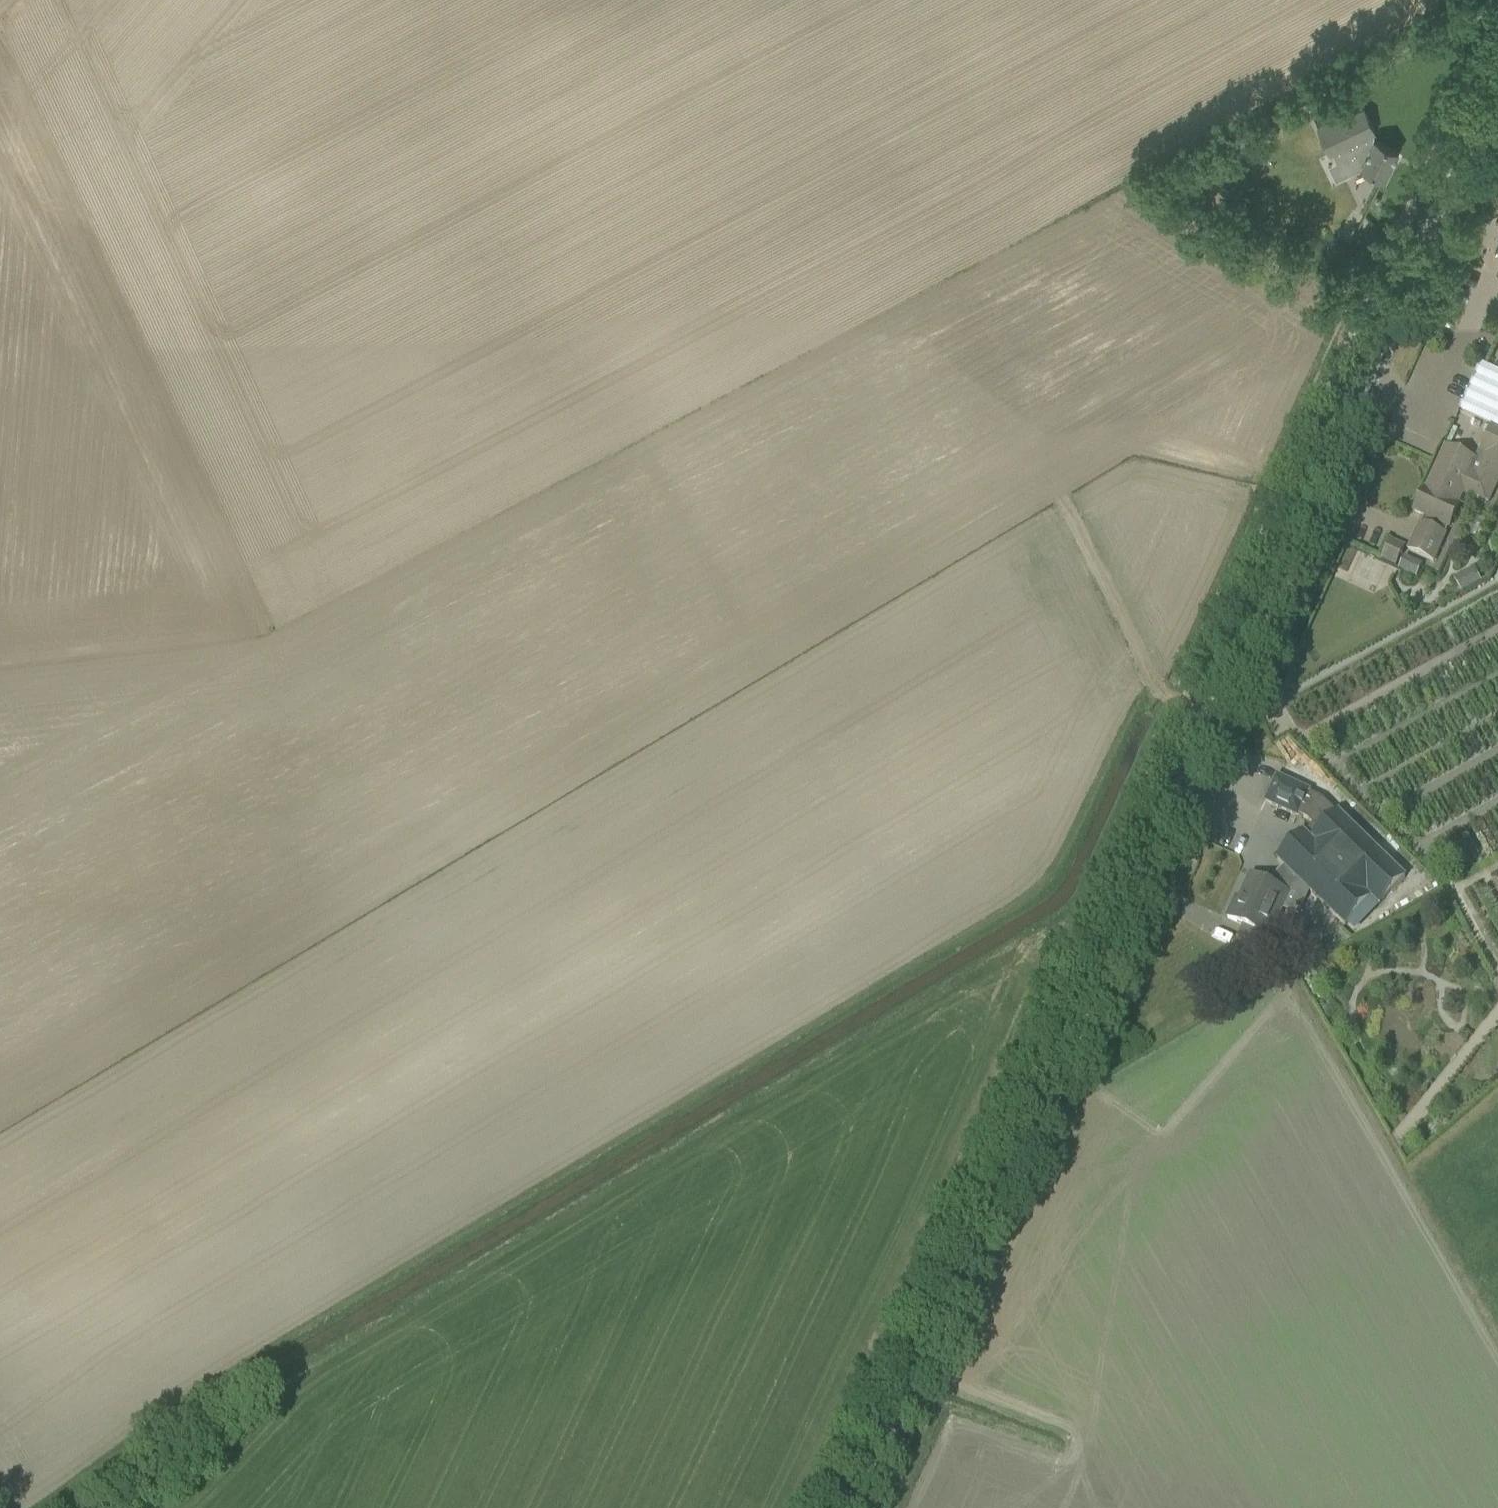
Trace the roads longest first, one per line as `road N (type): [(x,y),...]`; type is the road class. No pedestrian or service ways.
road 1 (tertiary): [(844,1507),(1497,94)]

